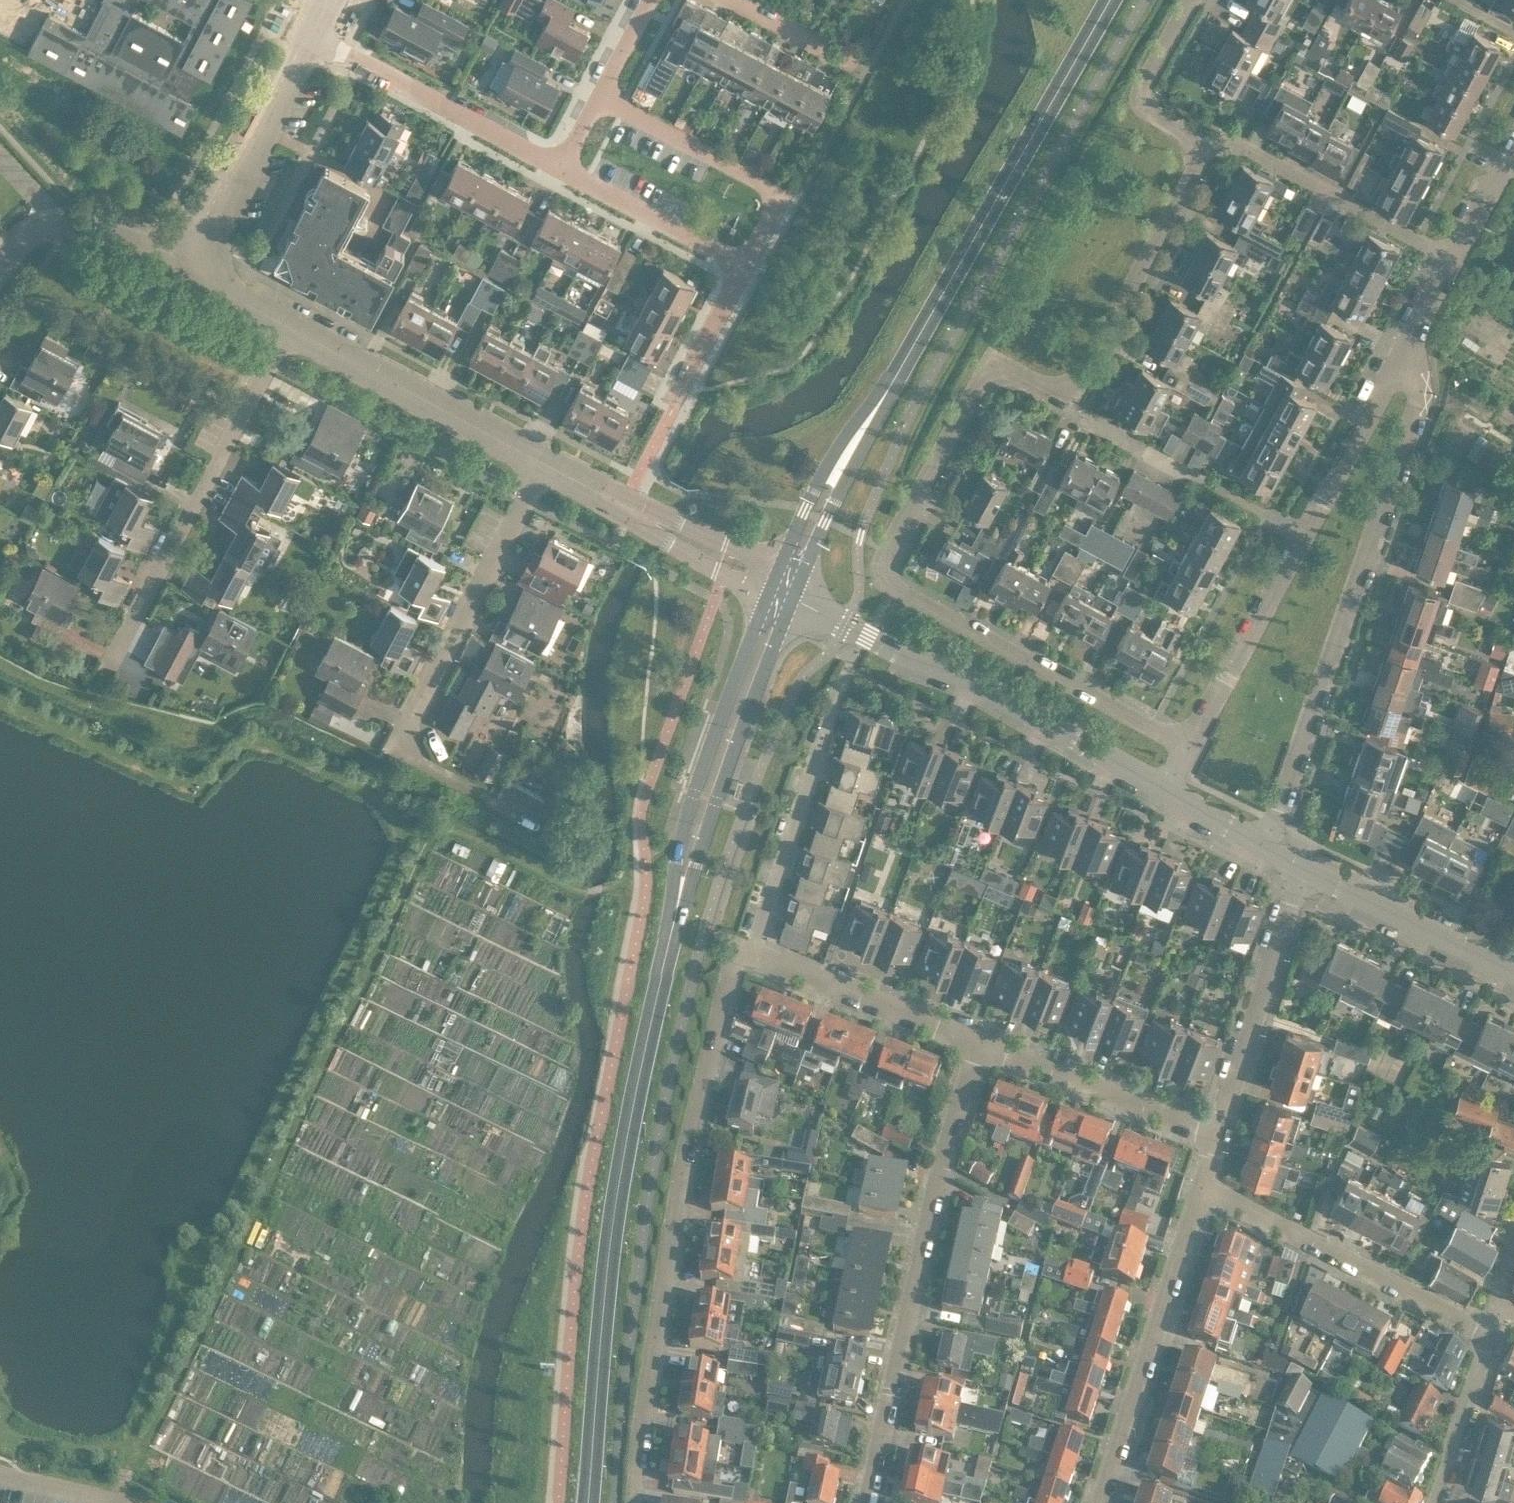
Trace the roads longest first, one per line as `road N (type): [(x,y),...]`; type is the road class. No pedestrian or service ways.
road 1 (residential): [(1185,747),(893,587),(883,574),(992,364),(1071,406)]
road 2 (secondary): [(587,1502),(609,1262),(674,926)]
road 3 (residential): [(631,1502),(674,1219),(716,1015),(730,960),(741,954)]
road 4 (residential): [(1267,851),(1415,429),(1420,396),(1411,341)]
road 5 (residential): [(868,1502),(929,1209),(982,1044)]
road 6 (secondary): [(884,401),(1108,0)]
road 7 (residential): [(846,626),(981,686),(1167,790)]
road 8 (secondary): [(770,585),(691,796),(671,892),(674,926)]
road 9 (residential): [(122,643),(286,329)]
road 10 (secondary): [(674,926),(793,597)]
road 11 (residential): [(1103,1502),(1203,1189)]
road 12 (residential): [(1489,1331),(1203,1189)]
road 13 (residential): [(405,731),(541,466)]
road 14 (residential): [(1071,406),(1207,145)]
road 15 (residential): [(541,466),(286,329)]
road 16 (residential): [(841,682),(752,953)]
road 17 (residential): [(558,169),(308,33)]
road 18 (residential): [(744,266),(776,206),(773,189),(598,96)]
road 19 (residential): [(1216,1137),(1301,870)]
road 20 (residential): [(1454,263),(1238,146),(1207,145)]
road 21 (residential): [(1303,536),(1071,406)]
road 22 (residential): [(207,262),(208,224),(308,33)]
road 23 (residential): [(1216,1137),(982,1044)]
road 24 (residential): [(982,1044),(752,953)]
road 25 (residential): [(1303,536),(1185,747)]
road 26 (residential): [(1301,870),(1513,973)]
road 27 (residential): [(0,277),(26,241),(75,225),(207,262)]
road 28 (residential): [(1411,341),(1303,536)]
road 29 (secondary): [(884,401),(844,438),(770,585)]
road 30 (secondary): [(793,597),(884,401)]
road 31 (residential): [(744,266),(558,169)]
road 32 (residential): [(720,559),(541,466)]
road 33 (residential): [(1207,145),(1152,115),(1142,97),(1192,0)]
road 34 (residential): [(1434,1502),(1489,1331)]
road 35 (residential): [(676,394),(744,266)]
road 36 (residential): [(851,61),(733,0)]
road 37 (residential): [(1454,263),(1513,150)]
road 38 (residential): [(117,1500),(0,1471)]

